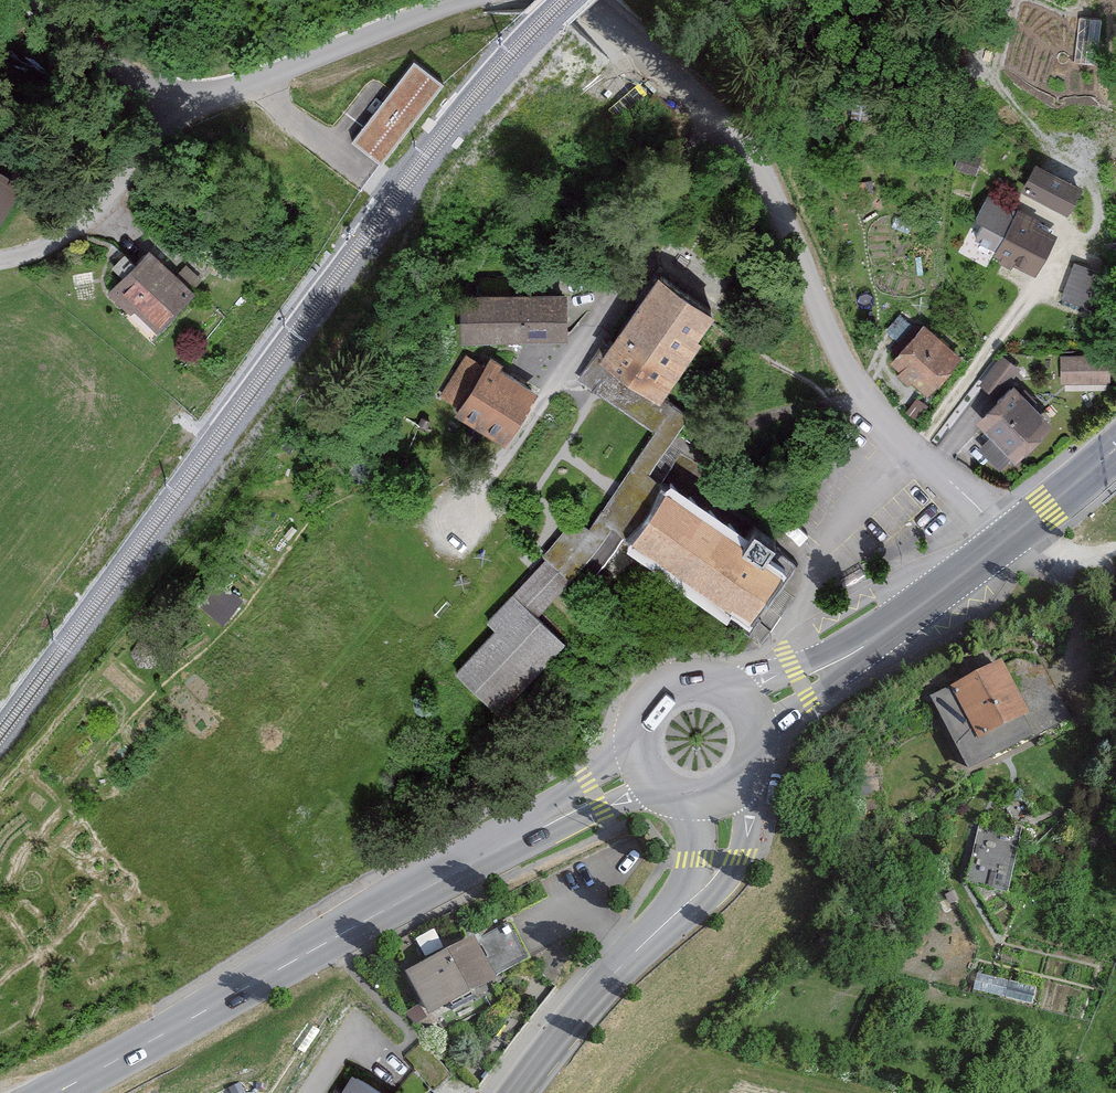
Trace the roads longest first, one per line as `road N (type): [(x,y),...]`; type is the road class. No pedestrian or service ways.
road 1 (residential): [(568,0),(595,12),(721,117),(761,167),(854,379),(890,425),(1008,538)]
road 2 (residential): [(0,255),(64,232),(210,102),(466,0)]
road 3 (secondary): [(54,1092),(510,842)]
road 4 (secondary): [(515,1092),(665,923)]
road 5 (track): [(210,102),(179,92),(37,0)]
road 6 (secondary): [(665,923),(734,870),(750,832),(748,777)]
road 7 (secondary): [(870,641),(1008,538)]
road 8 (secondary): [(634,731),(602,769),(510,842)]
road 9 (secondary): [(510,842),(659,791)]
road 10 (secondary): [(760,743),(870,641)]
road 11 (secondary): [(870,641),(732,688)]
road 12 (secondary): [(1008,538),(1115,449)]
road 13 (secondary): [(680,801),(692,820),(696,859),(665,923)]
road 14 (secondary): [(732,688),(697,677),(668,684),(645,703),(634,731)]

